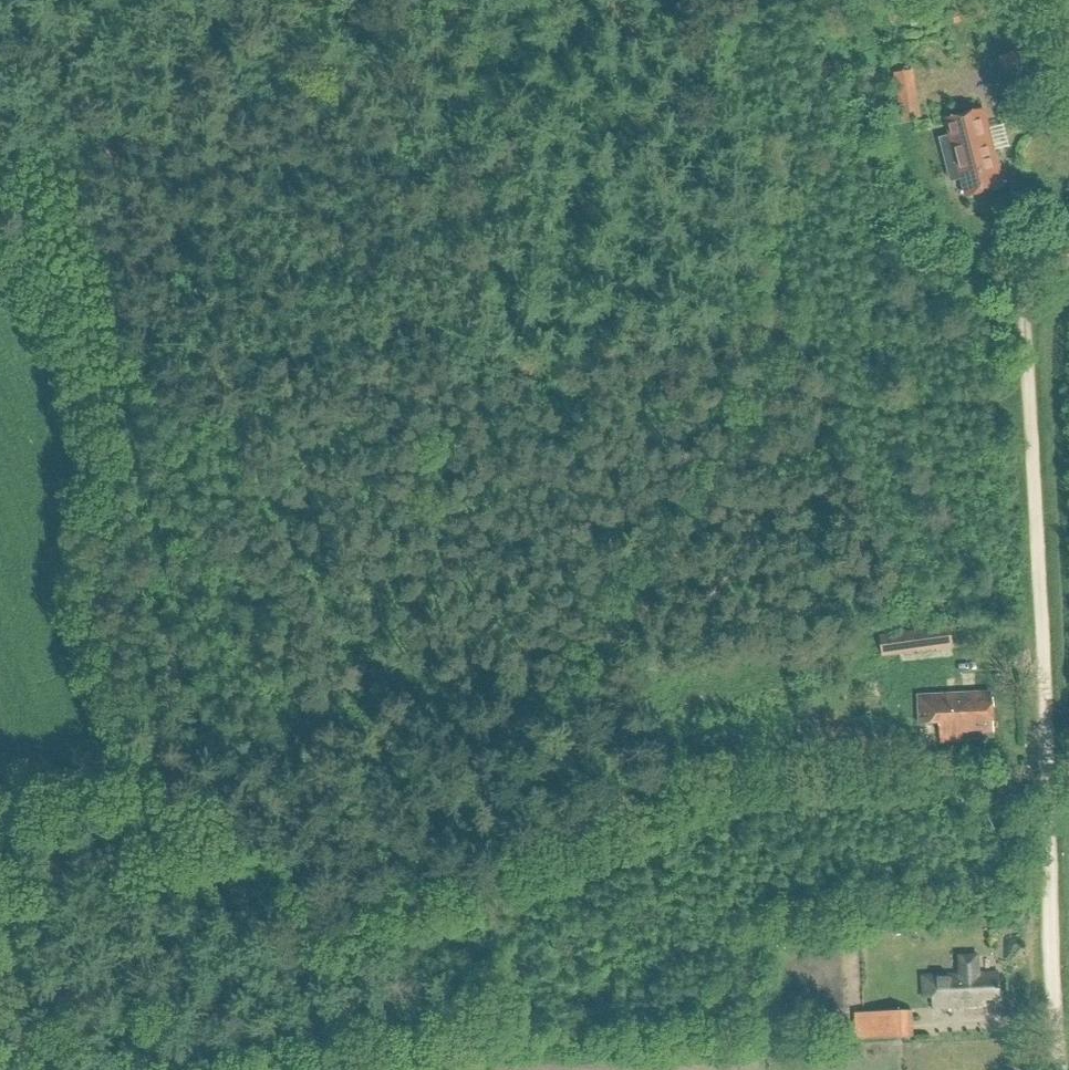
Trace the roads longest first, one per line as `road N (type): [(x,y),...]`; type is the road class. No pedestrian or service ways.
road 1 (track): [(1060,1069),(1023,292),(1033,274),(1068,258)]

